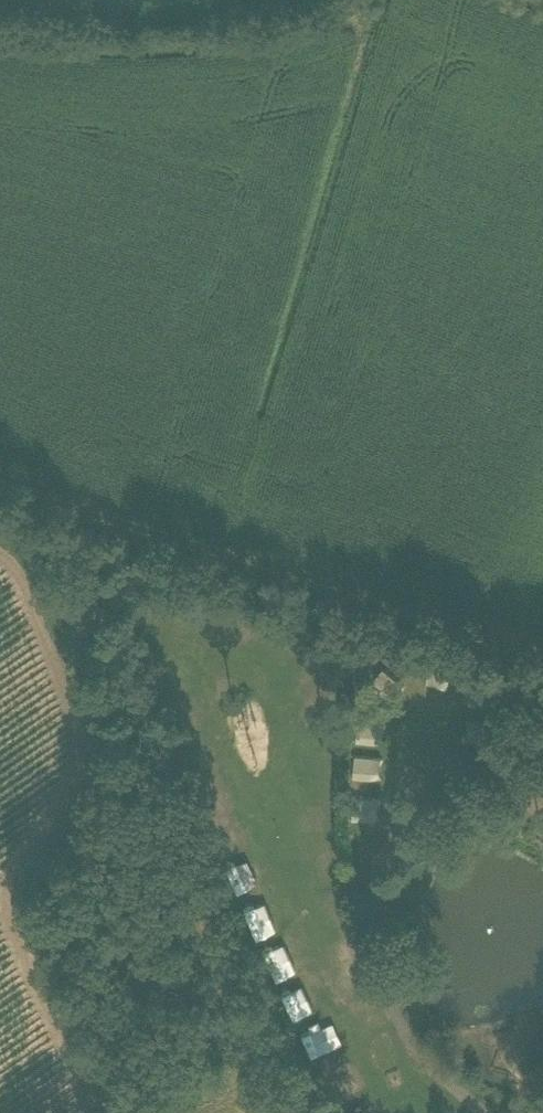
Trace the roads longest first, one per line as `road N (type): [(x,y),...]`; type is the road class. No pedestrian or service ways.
road 1 (track): [(281,1112),(201,985),(61,508)]
road 2 (track): [(542,657),(0,489)]

